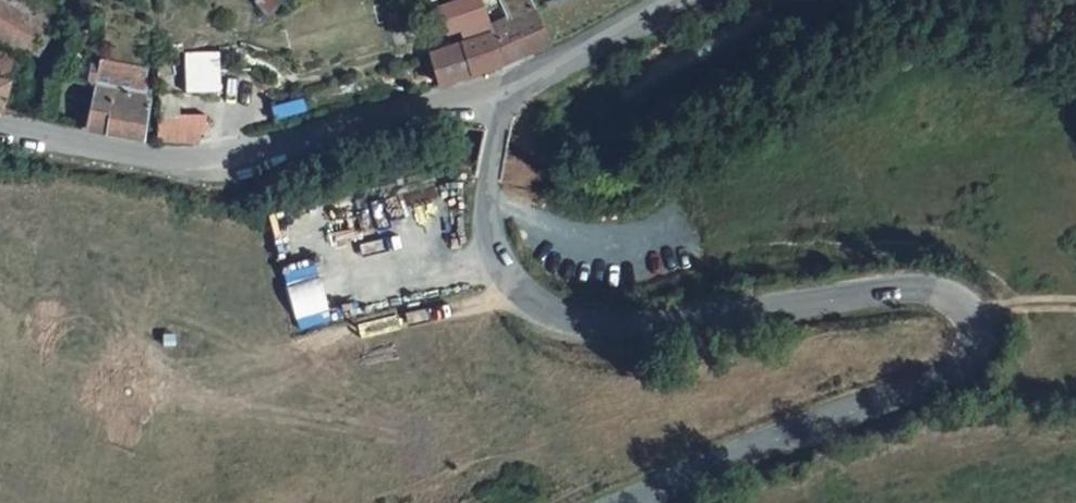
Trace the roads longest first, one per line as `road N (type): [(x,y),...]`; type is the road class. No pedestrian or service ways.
road 1 (tertiary): [(625,502),(932,385),(966,365),(971,324),(946,298),(901,294),(598,325),(533,301),(497,249),(483,194),(498,122)]
road 2 (unclassified): [(0,125),(198,156),(459,96),(516,95)]
road 3 (tertiary): [(516,95),(682,0)]

